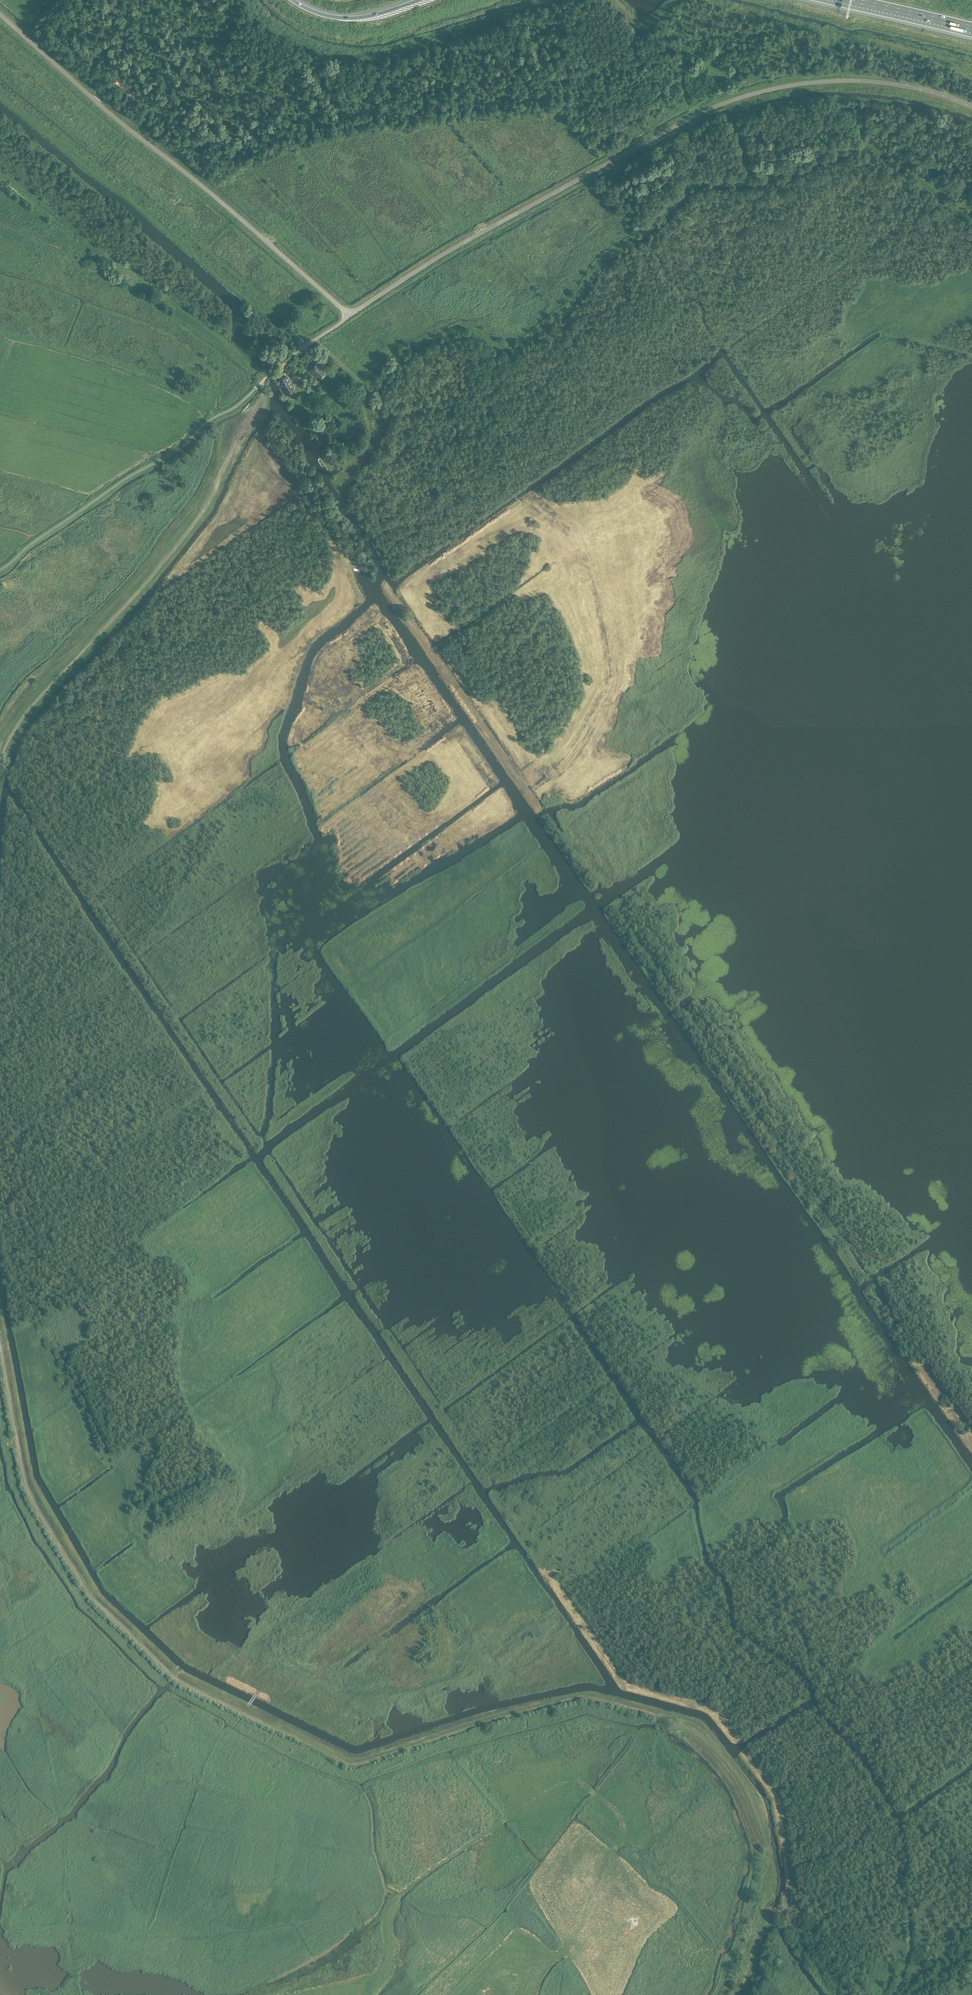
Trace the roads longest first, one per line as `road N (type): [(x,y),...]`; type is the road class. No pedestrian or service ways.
road 1 (track): [(735,1994),(773,1877),(748,1789),(697,1724),(584,1696),(347,1762),(177,1678),(92,1596),(31,1495),(0,1336)]
road 2 (unclassified): [(350,315),(491,228),(740,98),(856,81),(971,106)]
road 3 (track): [(0,758),(39,697),(181,543),(228,467),(262,382)]
road 4 (unclassified): [(350,315),(0,14)]
road 5 (track): [(950,59),(838,38),(841,81)]
road 6 (track): [(150,285),(264,380)]
road 7 (motorway): [(421,0),(350,19),(293,0)]
road 8 (motorway): [(853,0),(971,28)]

